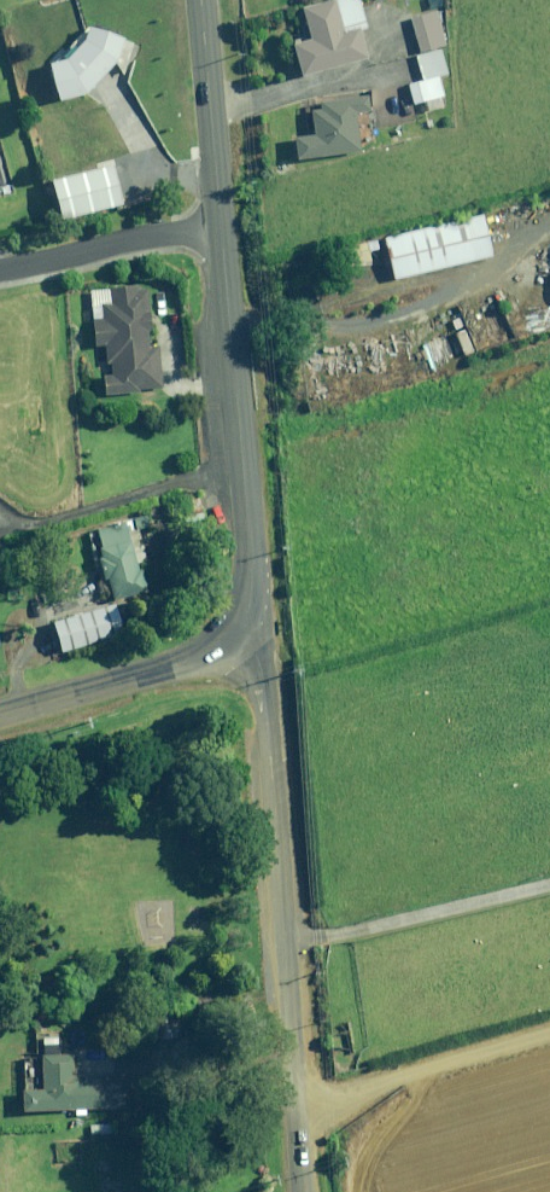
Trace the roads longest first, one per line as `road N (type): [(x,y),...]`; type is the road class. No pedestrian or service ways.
road 1 (unclassified): [(303,1191),(266,706),(258,663),(233,636)]
road 2 (tertiary): [(218,228),(251,567),(248,605),(233,636)]
road 3 (tertiary): [(0,714),(186,661),(233,636)]
road 4 (tertiary): [(201,0),(218,228)]
road 5 (residential): [(218,228),(0,269)]

